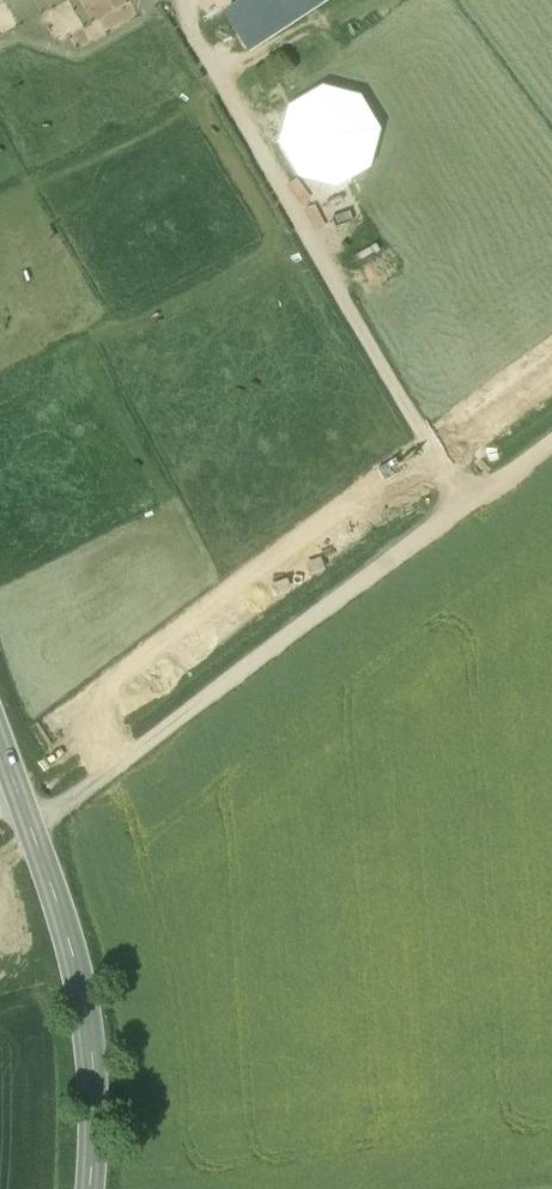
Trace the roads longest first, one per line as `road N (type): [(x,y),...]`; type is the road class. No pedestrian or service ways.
road 1 (track): [(551,437),(29,825)]
road 2 (track): [(184,20),(369,345),(467,500)]
road 3 (secondary): [(0,745),(71,947),(95,1053),(89,1188)]

